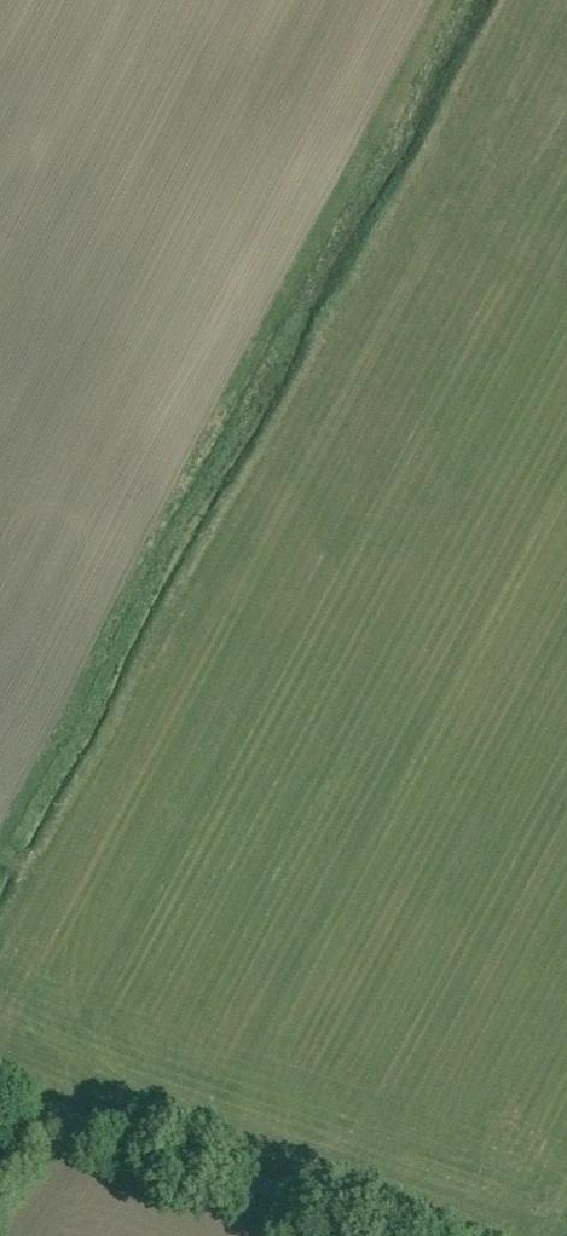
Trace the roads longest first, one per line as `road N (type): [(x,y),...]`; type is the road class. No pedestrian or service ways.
road 1 (unclassified): [(414,1235),(0,1060)]

